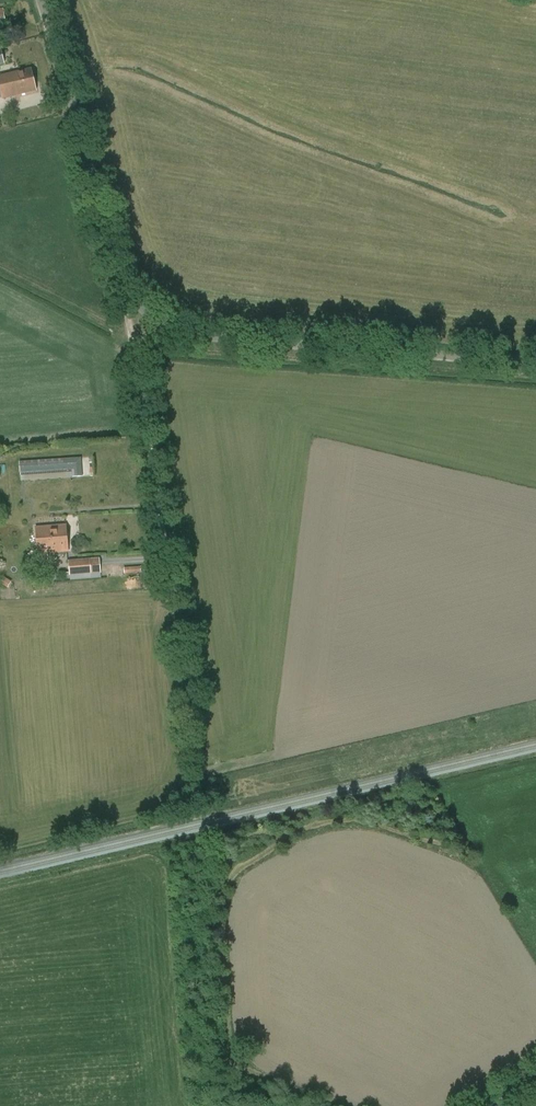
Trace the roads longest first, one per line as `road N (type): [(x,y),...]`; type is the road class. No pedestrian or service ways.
road 1 (unclassified): [(535,354),(159,328),(133,316),(113,285),(34,0)]

